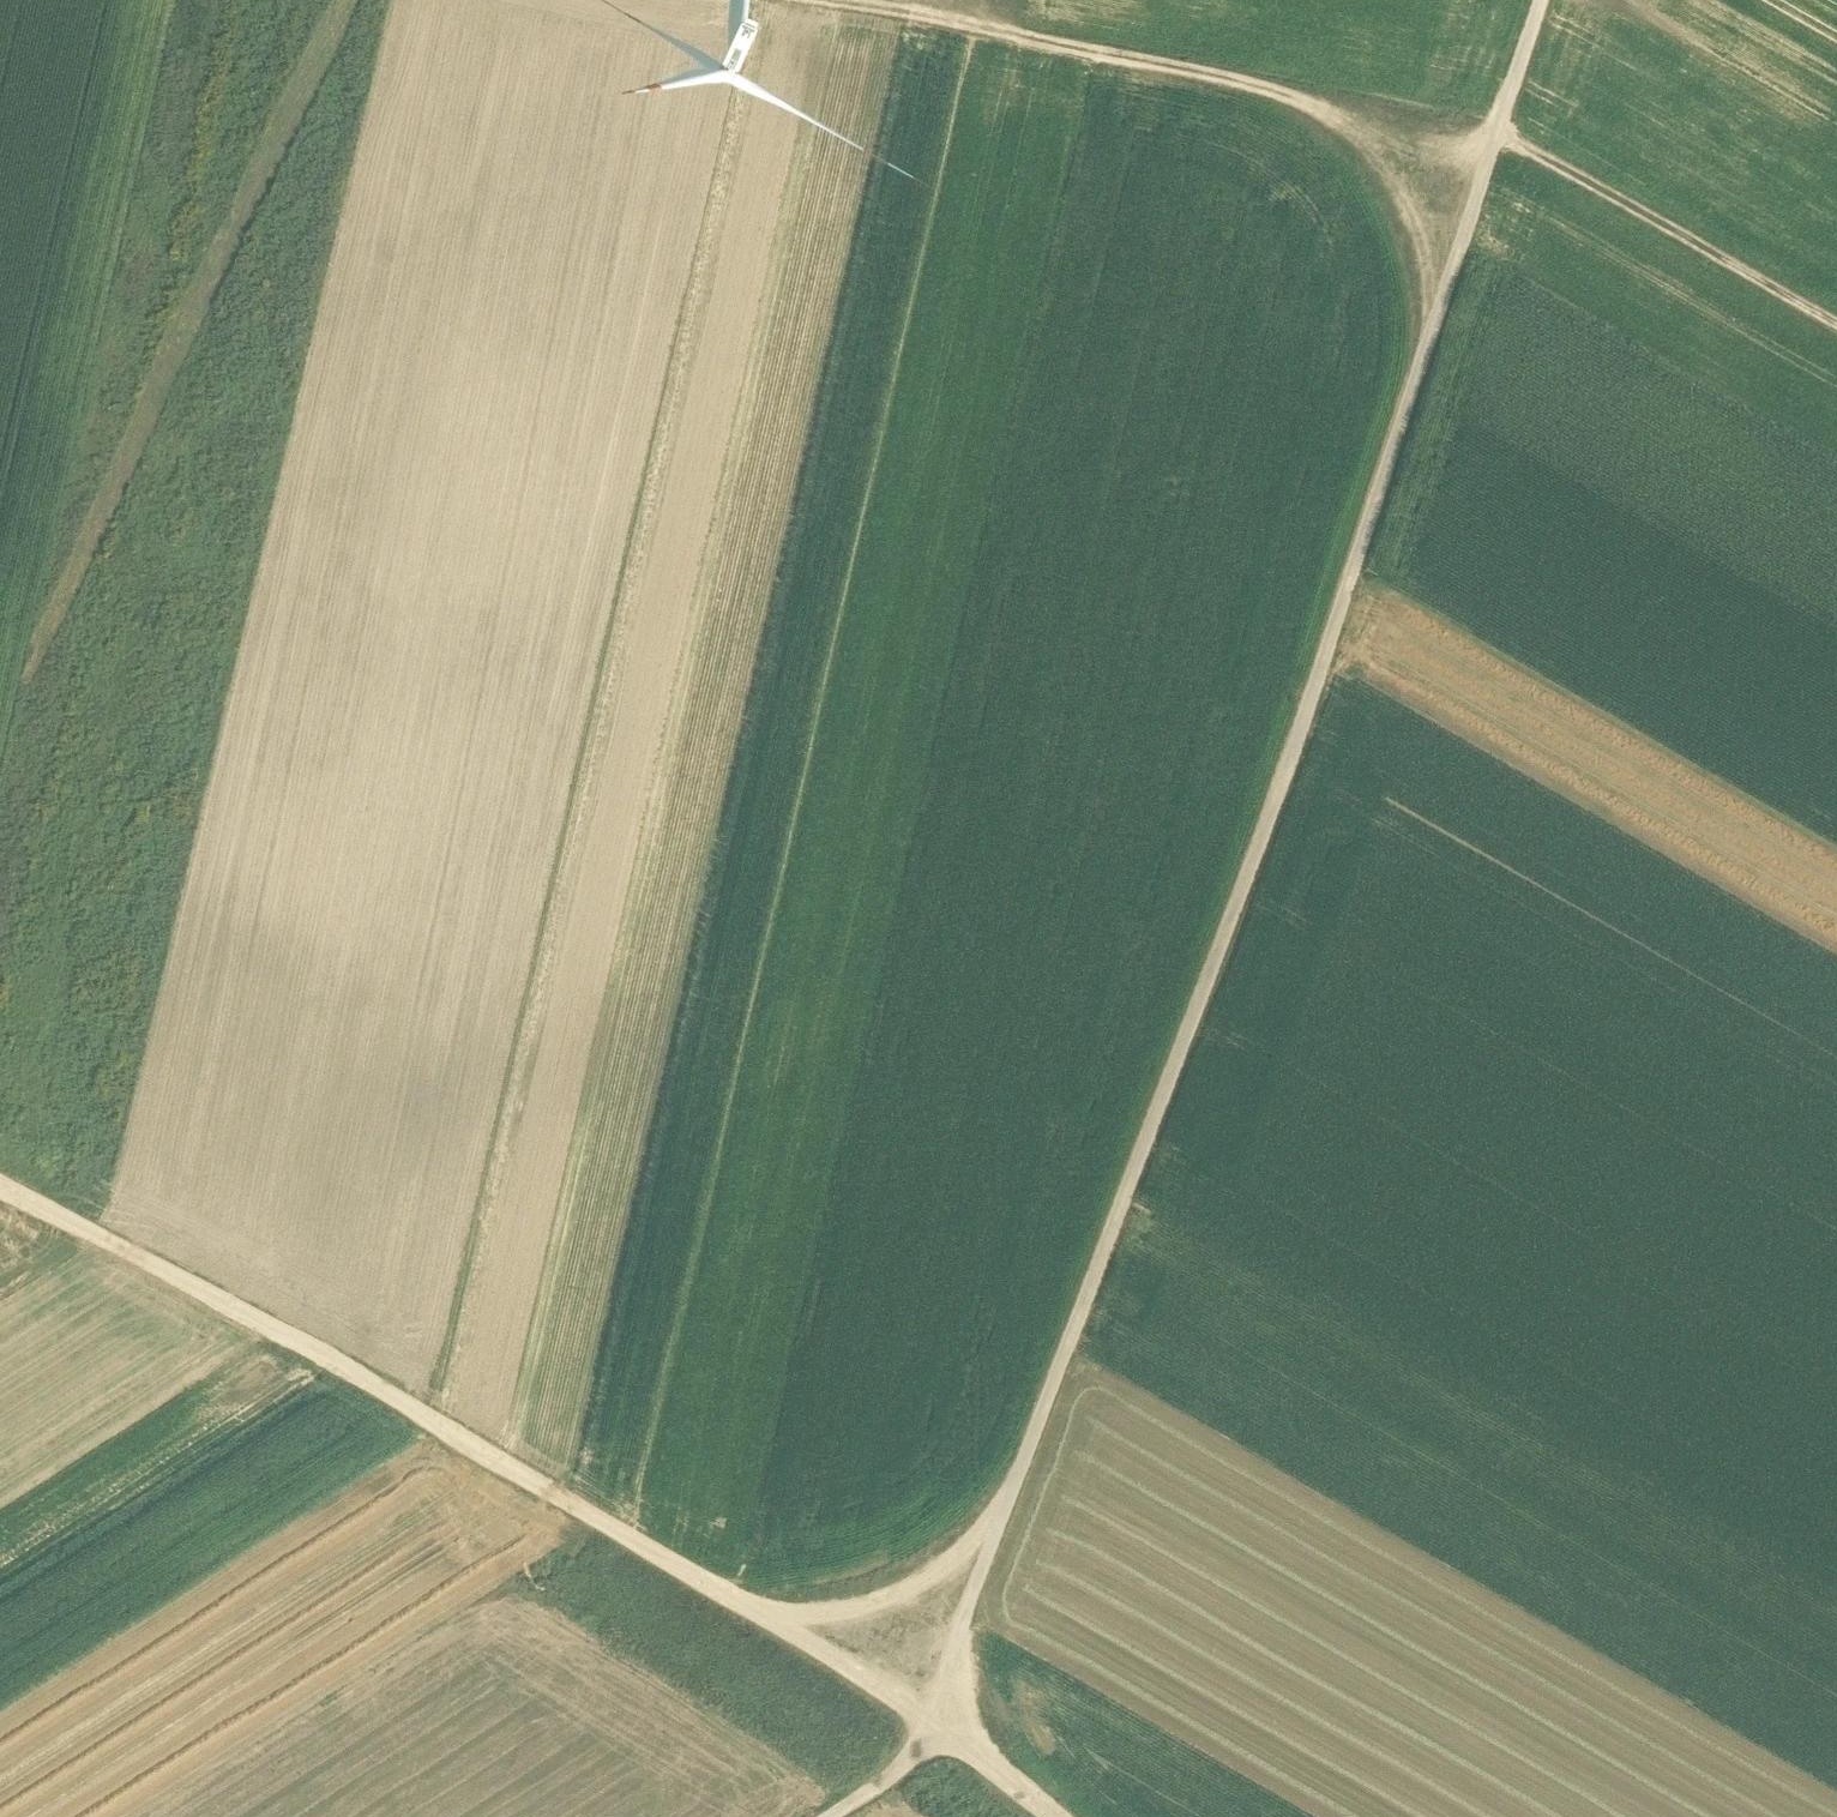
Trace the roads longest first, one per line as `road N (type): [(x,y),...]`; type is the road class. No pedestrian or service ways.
road 1 (track): [(830,1816),(909,1766),(931,1734),(939,1680),(1289,766),(1542,0)]
road 2 (track): [(1052,1816),(781,1632),(393,1393),(0,1199)]
road 3 (track): [(815,0),(1500,129),(1836,326)]

